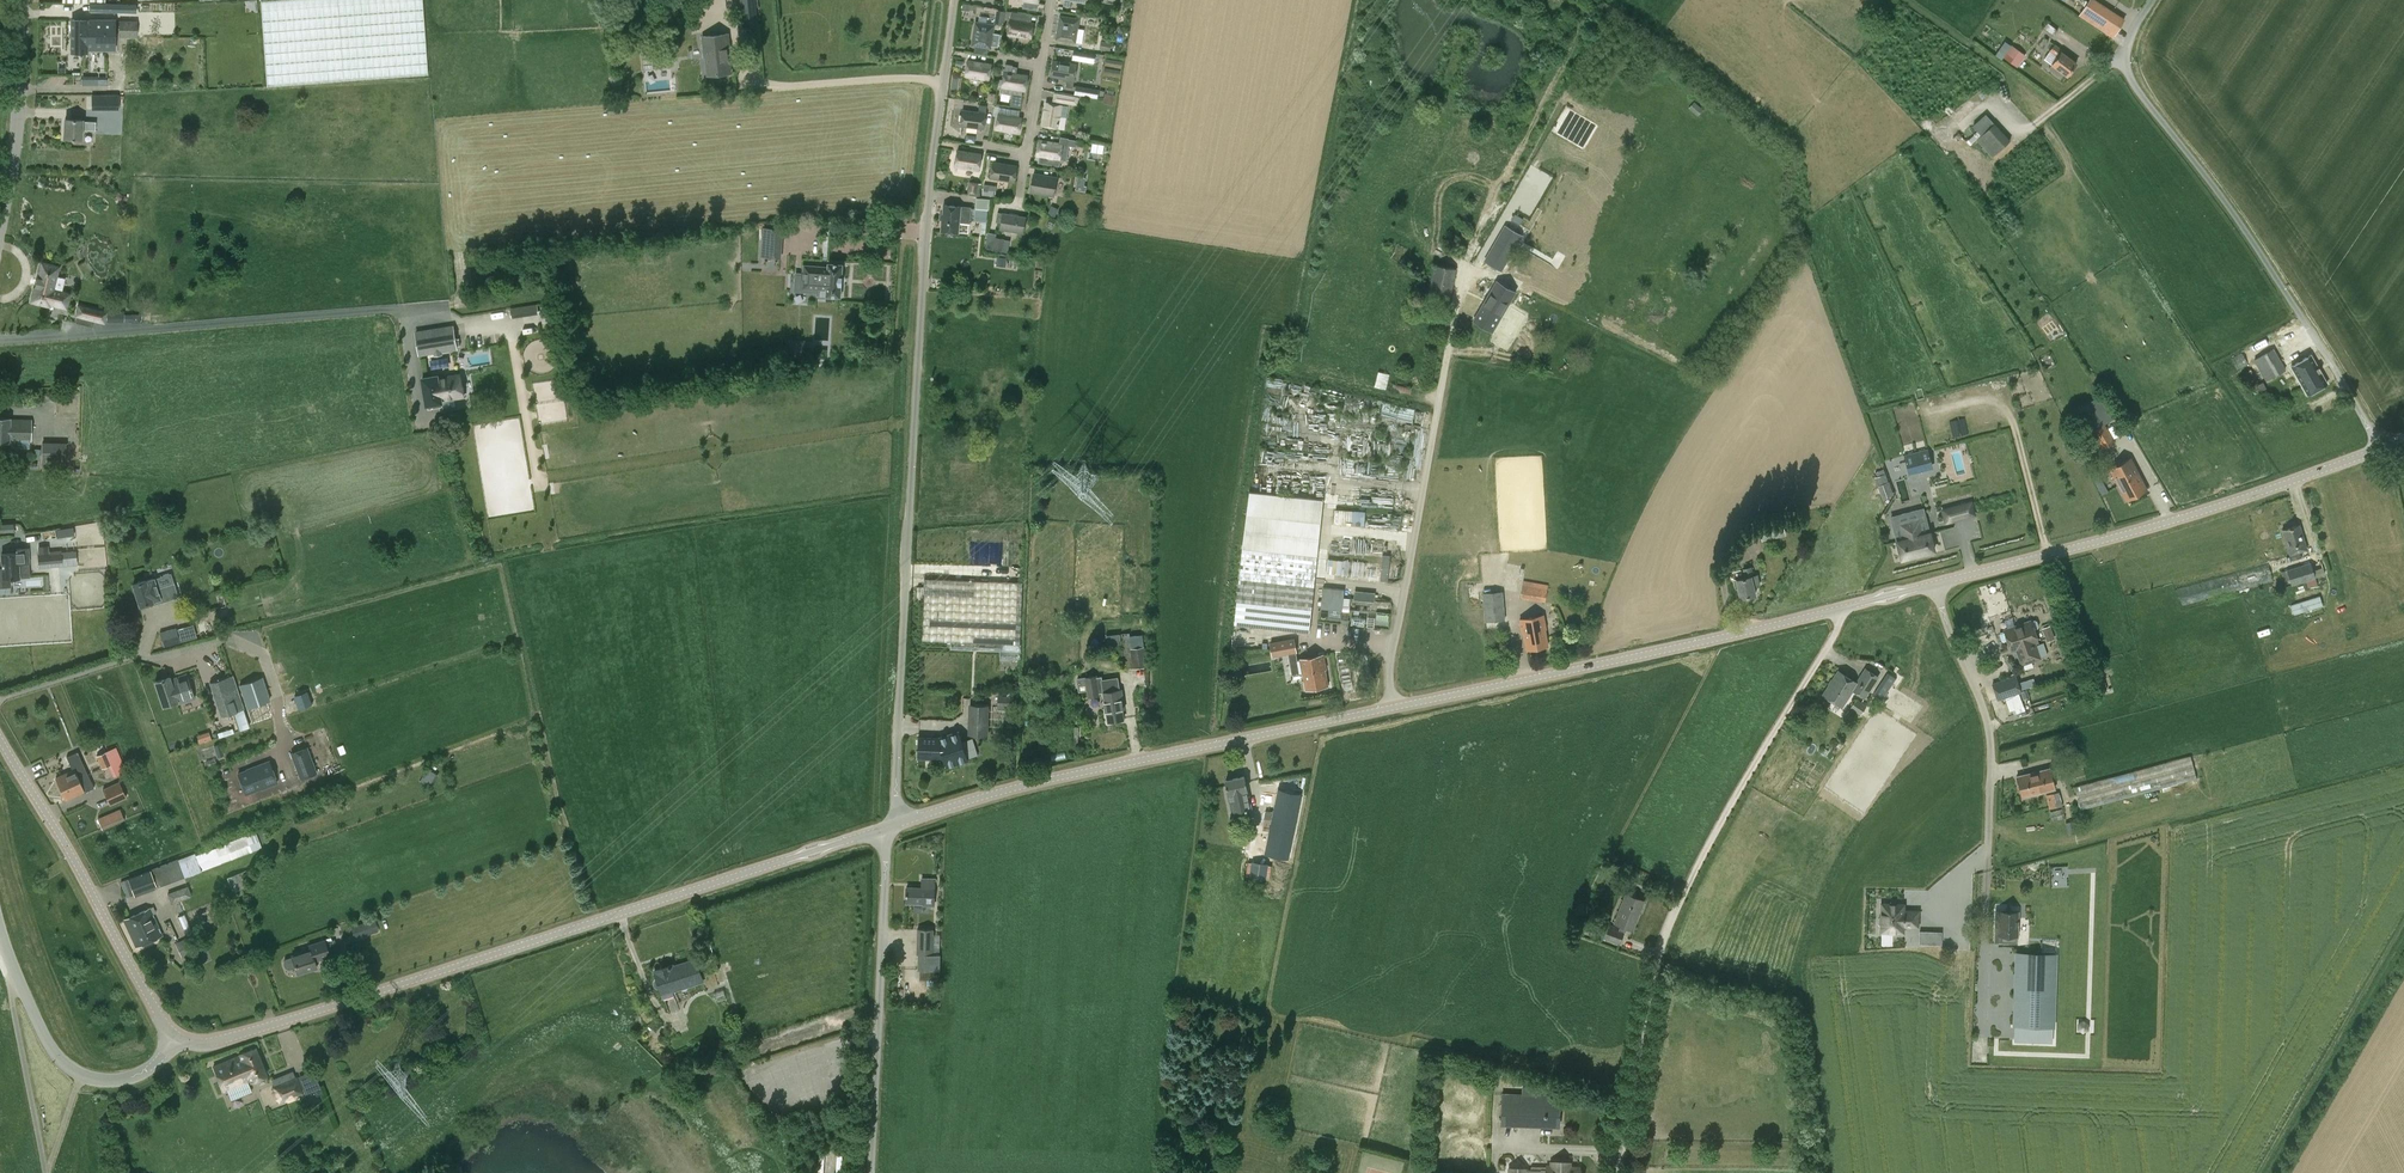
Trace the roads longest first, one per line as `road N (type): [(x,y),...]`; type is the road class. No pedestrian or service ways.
road 1 (unclassified): [(902,822),(896,799),(908,350),(919,209),(953,0)]
road 2 (tertiary): [(174,1039),(224,1040),(881,829)]
road 3 (unclassified): [(1621,1172),(1647,964),(1671,905),(1832,641),(1842,611)]
road 4 (unclassified): [(2382,449),(2264,259),(2131,85),(2123,53),(2151,0)]
road 5 (tertiary): [(902,822),(1033,783),(1387,710)]
road 6 (tertiary): [(1935,587),(2172,521),(2382,449)]
road 7 (tertiary): [(1387,710),(1842,611)]
road 8 (unclassified): [(1387,710),(1464,273)]
road 9 (residential): [(1987,973),(1989,719),(1935,587)]
road 10 (residential): [(0,700),(122,660),(238,643),(267,658),(289,747)]
road 11 (tertiary): [(174,1039),(0,740)]
road 12 (unclassified): [(881,829),(873,1172)]
road 13 (track): [(1464,273),(1577,41),(1581,14),(1566,0)]
road 14 (tertiary): [(174,1039),(164,1059),(135,1078),(118,1084),(70,1072),(55,1059),(0,934)]
road 15 (tertiary): [(0,235),(24,90),(24,0)]
road 16 (unclassified): [(1024,190),(1056,0)]

